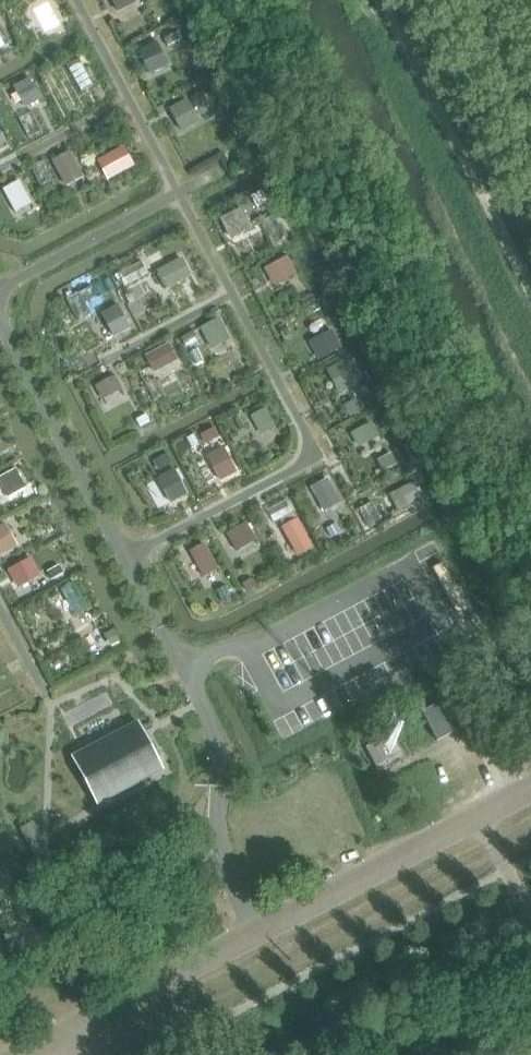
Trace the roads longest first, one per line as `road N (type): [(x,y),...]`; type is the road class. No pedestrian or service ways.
road 1 (unclassified): [(23,1054),(530,786)]
road 2 (unclassified): [(473,0),(530,111)]

